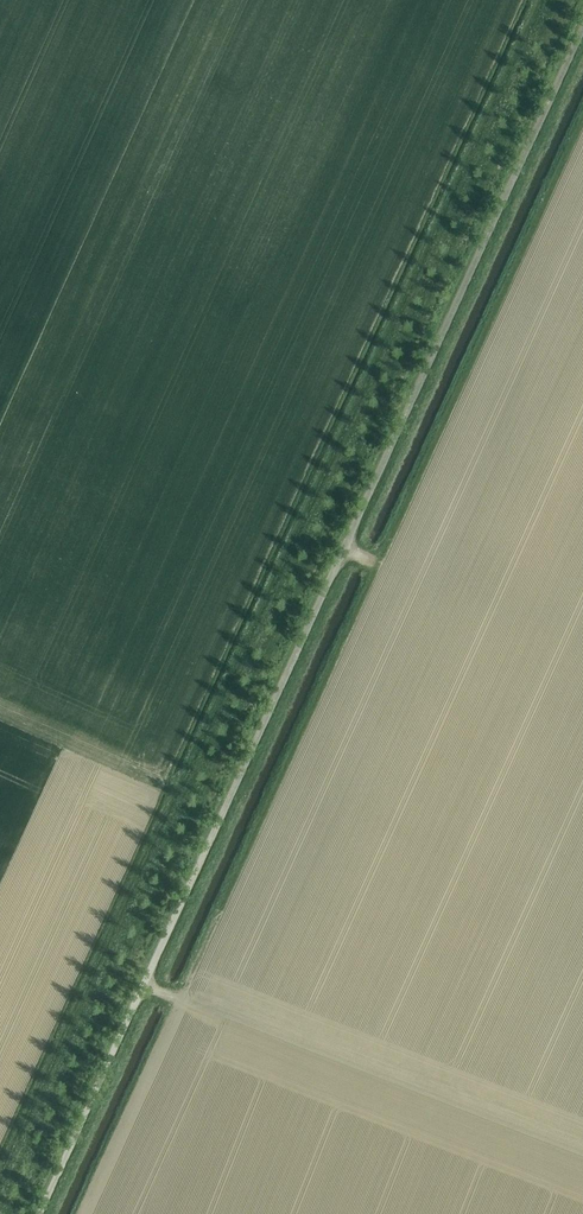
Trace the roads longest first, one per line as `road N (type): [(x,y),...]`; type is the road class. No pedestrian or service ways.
road 1 (unclassified): [(36,1213),(582,31)]
road 2 (track): [(544,0),(0,1163)]

